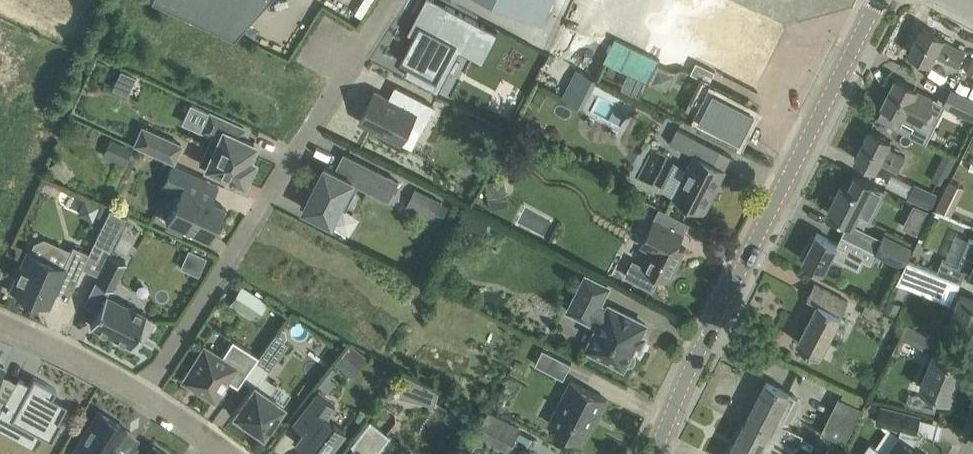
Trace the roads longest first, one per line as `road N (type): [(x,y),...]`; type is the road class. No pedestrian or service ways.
road 1 (secondary): [(652,453),(877,0)]
road 2 (residential): [(354,60),(142,394)]
road 3 (residential): [(142,394),(0,321)]

